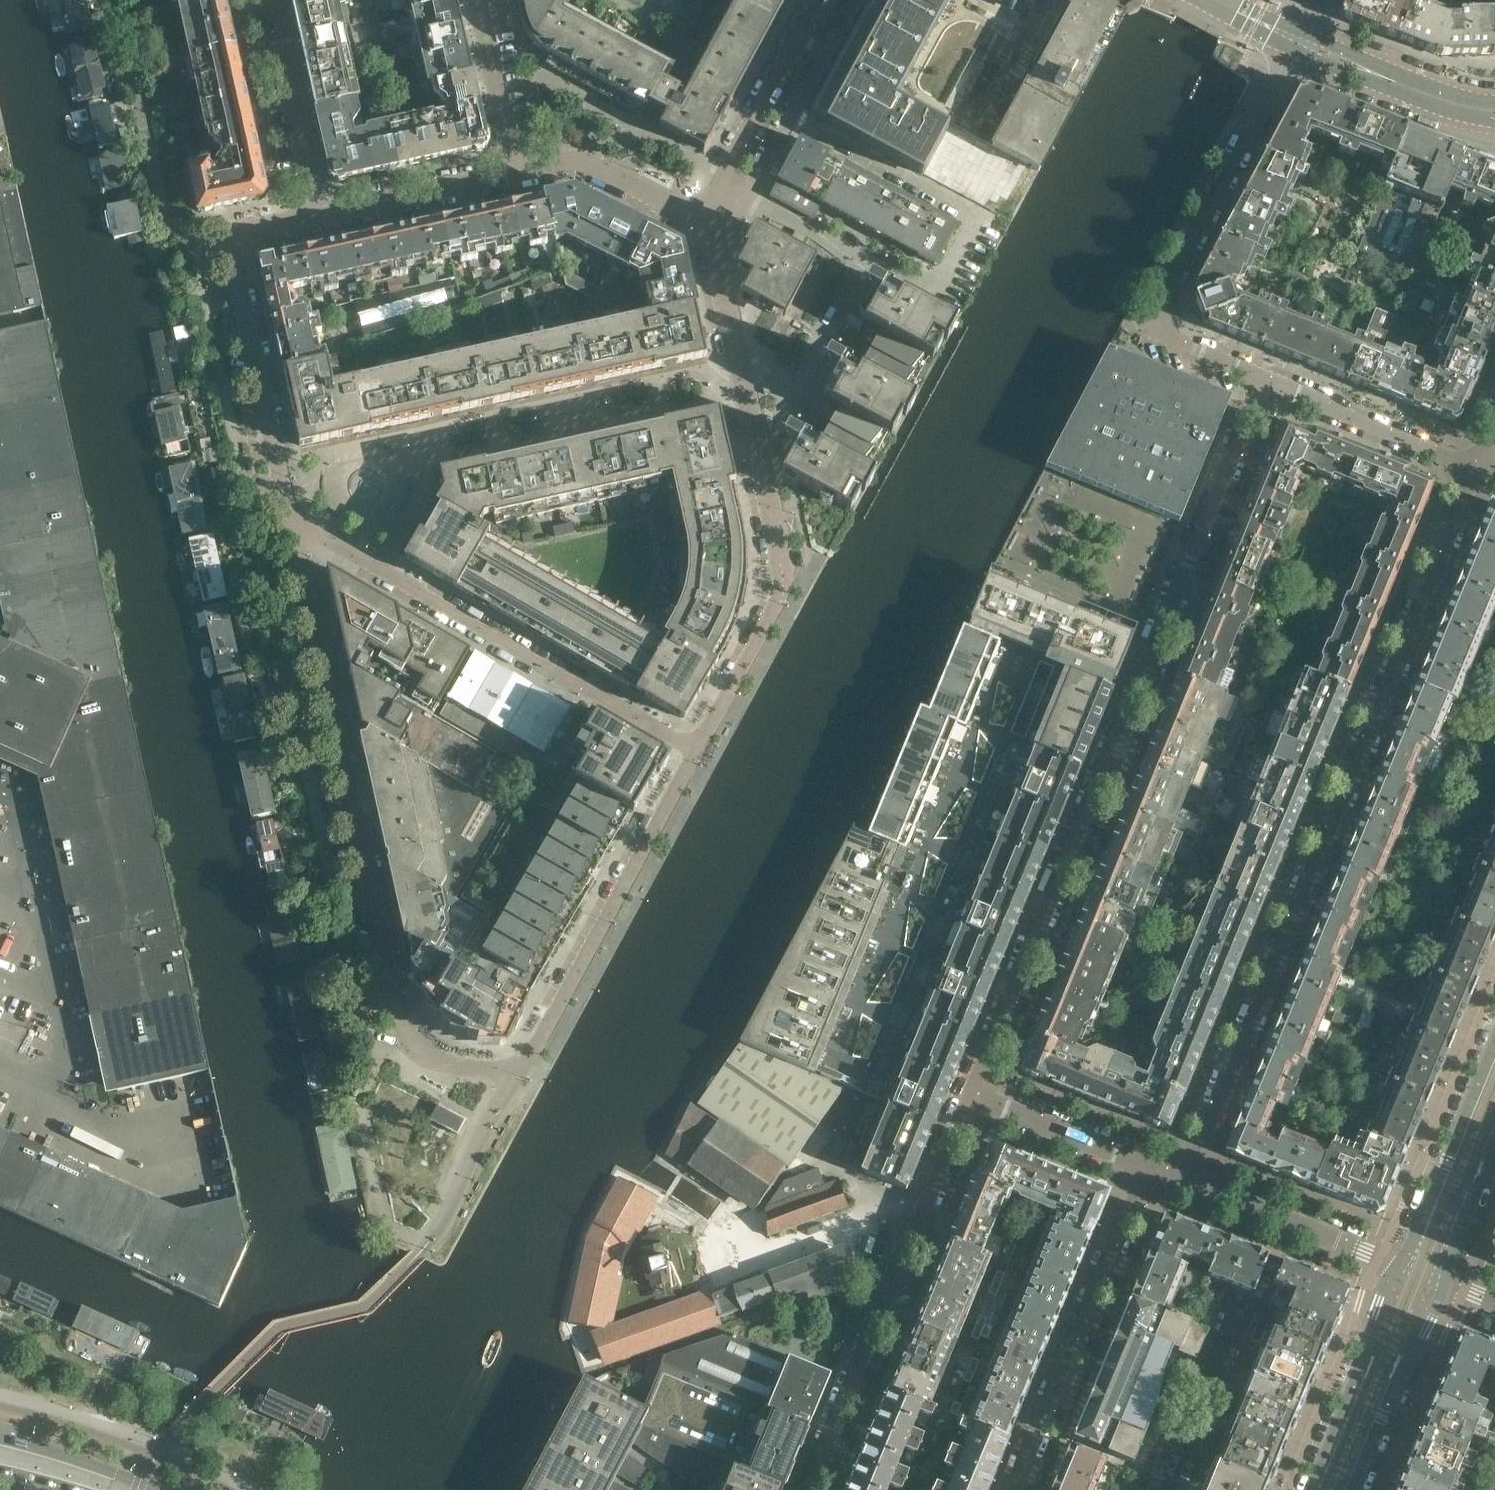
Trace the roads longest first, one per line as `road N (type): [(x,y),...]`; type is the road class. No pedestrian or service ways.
road 1 (residential): [(971,1092),(1261,381)]
road 2 (residential): [(1478,470),(1187,1176)]
road 3 (residential): [(521,1063),(472,1068),(410,1046),(297,537)]
road 4 (residential): [(789,122),(977,220),(938,291),(745,201)]
road 5 (residential): [(1297,40),(1147,332),(1261,381)]
road 6 (unclassified): [(694,752),(297,537)]
road 7 (residential): [(810,1489),(971,1092)]
road 8 (residential): [(297,537),(235,249),(303,228)]
road 9 (unclassified): [(521,1063),(694,752)]
road 10 (residential): [(1147,1160),(1015,1489)]
road 11 (residential): [(781,597),(785,577),(717,251)]
road 12 (tertiary): [(1494,1038),(1400,1266)]
road 13 (tertiary): [(1400,1266),(1380,1298),(1310,1489)]
road 14 (residential): [(1261,381),(1478,470)]
road 15 (residential): [(303,228),(257,0)]
road 16 (residential): [(1187,1176),(1400,1266)]
road 17 (tertiary): [(1354,1489),(1445,1281)]
road 18 (residential): [(303,228),(516,178)]
road 19 (residential): [(695,219),(799,30)]
road 20 (residential): [(516,178),(582,165),(695,219)]
road 21 (residential): [(971,1092),(1147,1160)]
road 22 (residential): [(516,178),(479,0)]
road 23 (unclassified): [(694,752),(781,597)]
road 24 (secondary): [(161,1489),(0,1437)]
road 25 (tertiary): [(1445,1281),(1494,1146)]
road 26 (tertiary): [(1297,40),(1422,94)]

